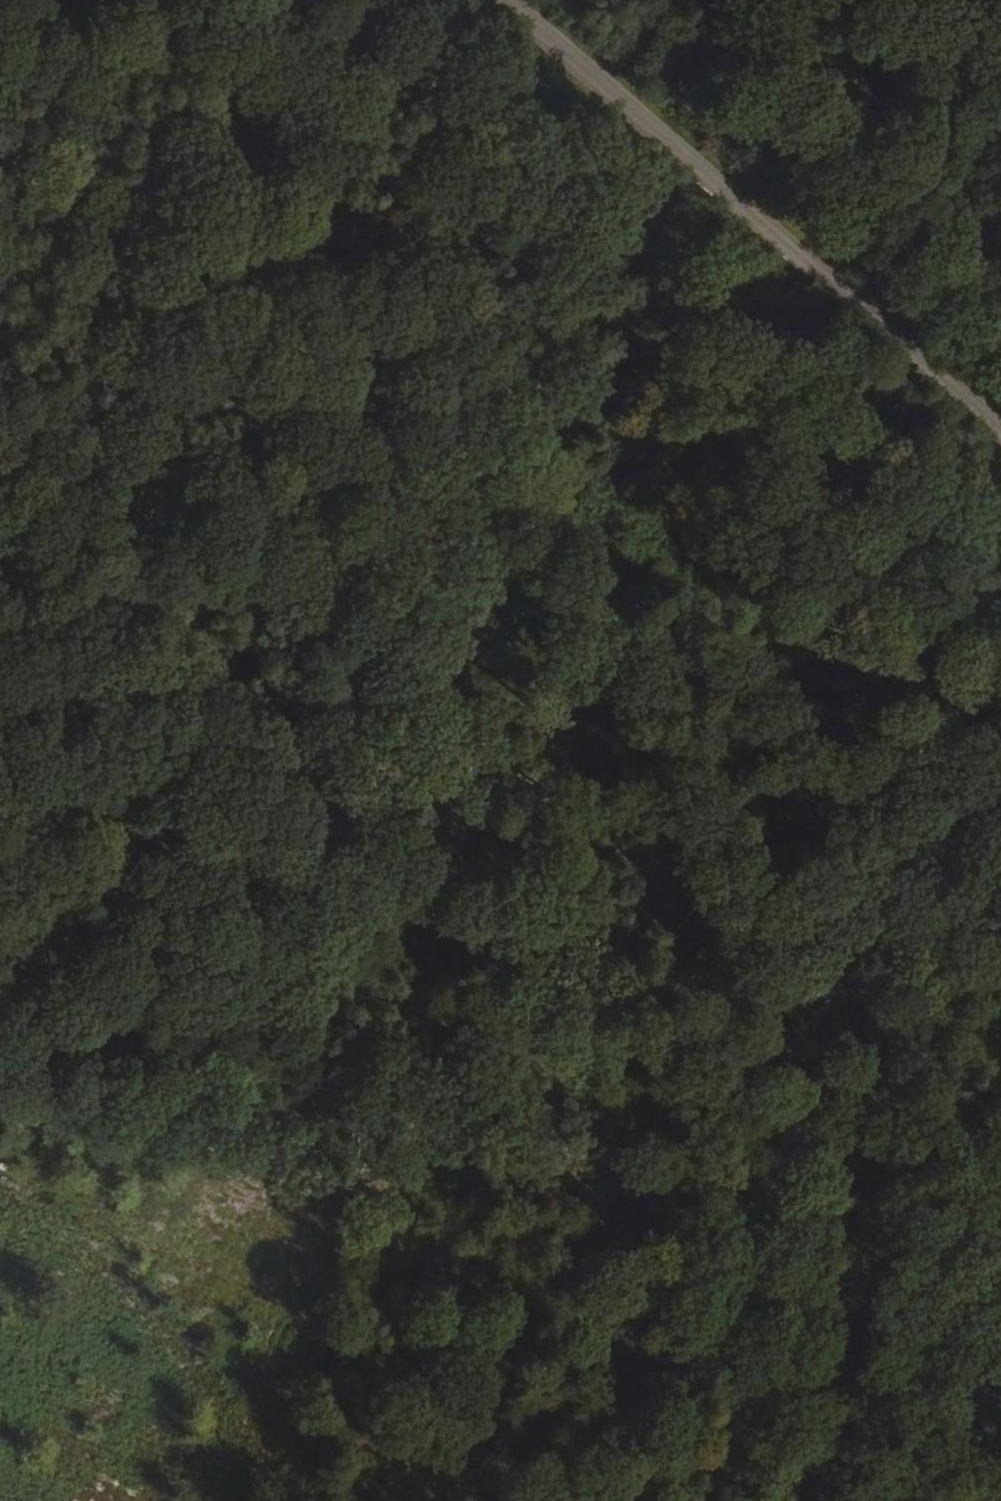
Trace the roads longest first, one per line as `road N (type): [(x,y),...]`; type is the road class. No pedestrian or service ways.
road 1 (track): [(738,0),(239,1500)]
road 2 (unclassified): [(1000,430),(511,0)]

